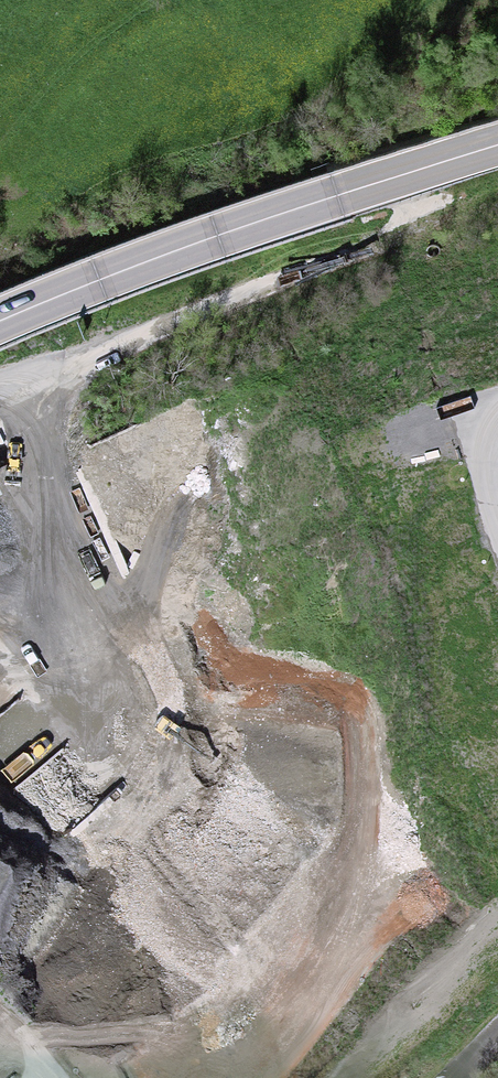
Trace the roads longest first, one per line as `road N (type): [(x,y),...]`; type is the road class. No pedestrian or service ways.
road 1 (track): [(497,637),(459,642),(351,701),(244,742),(155,749),(90,708),(37,653),(23,589),(35,385)]
road 2 (trunk): [(0,321),(189,247),(497,144)]
road 3 (track): [(244,742),(364,574),(497,348)]
road 4 (track): [(497,1004),(390,1077)]

